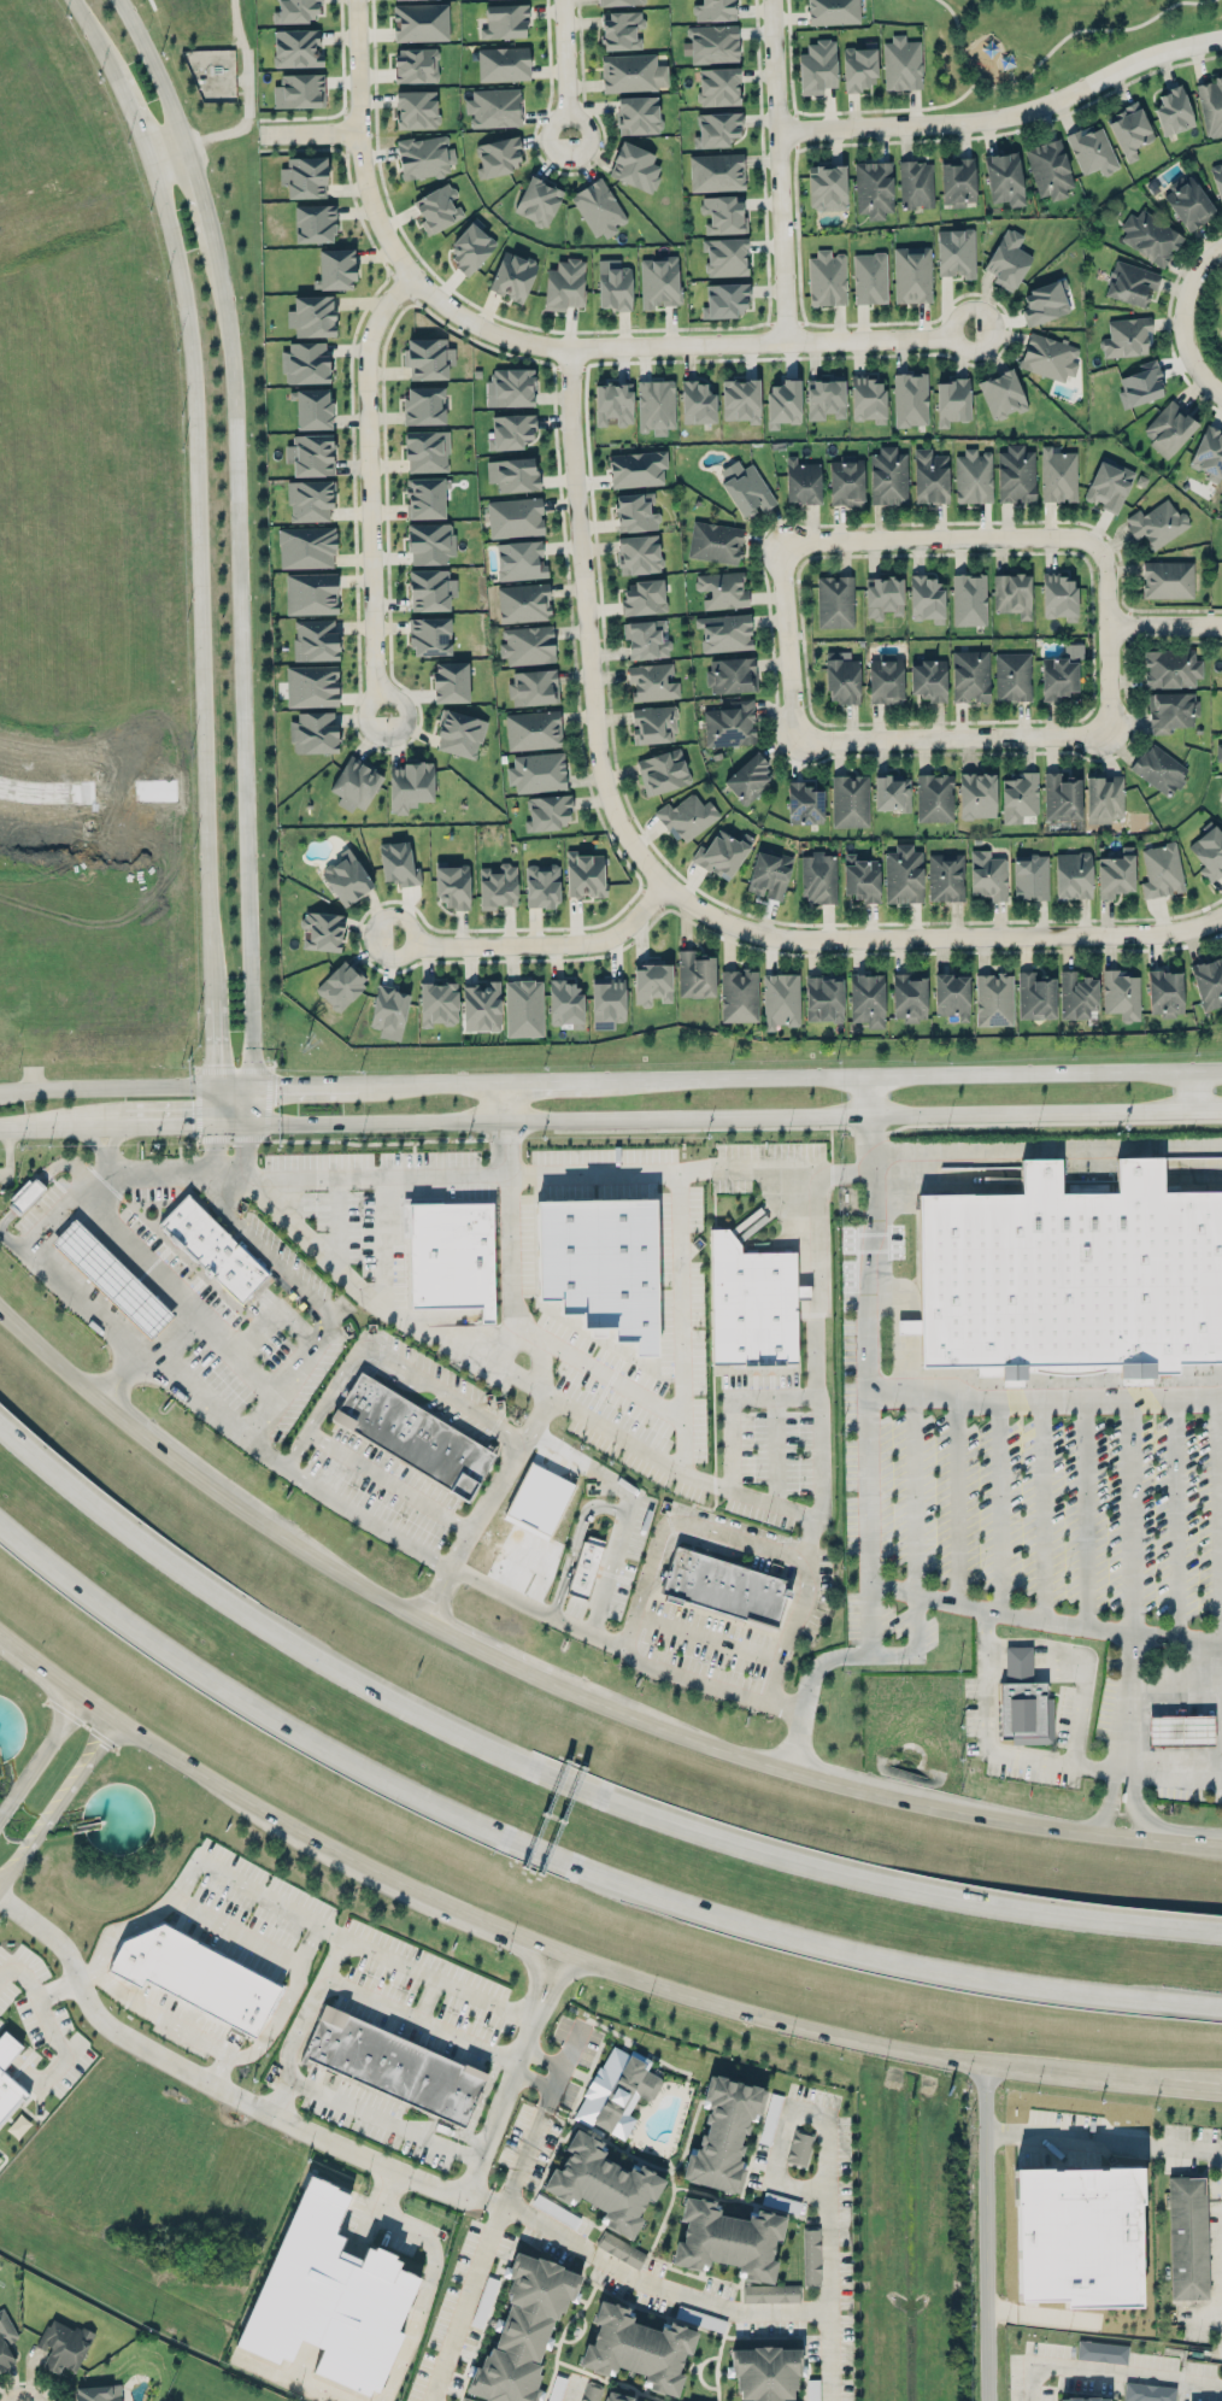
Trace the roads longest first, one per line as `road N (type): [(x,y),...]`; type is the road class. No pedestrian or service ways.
road 1 (motorway): [(1221,1931),(948,1896),(698,1831),(565,1781),(293,1644),(152,1549),(0,1425)]
road 2 (motorway): [(0,1522),(116,1613),(281,1721),(548,1855),(718,1914),(891,1959),(1221,2004)]
road 3 (secondary): [(0,1630),(116,1719),(284,1820),(484,1916),(685,1992),(851,2036),(985,2059),(1221,2084)]
road 4 (secondary): [(234,1119),(1221,1106)]
road 5 (secondary): [(1221,1066),(358,1080)]
road 6 (tertiary): [(148,154),(193,354),(215,996)]
road 7 (residential): [(466,2190),(271,2112),(114,2031),(93,2009),(67,1951),(0,1898)]
road 8 (residential): [(1211,918),(1153,933),(800,939),(748,933),(665,885)]
road 9 (residential): [(665,885),(611,811),(599,770),(571,351)]
road 10 (tertiary): [(243,789),(234,362),(210,242)]
road 11 (residential): [(511,340),(571,351),(979,337)]
road 12 (residential): [(775,128),(986,121),(1169,49),(1221,41)]
road 13 (residential): [(410,277),(383,309),(369,346),(386,709)]
road 14 (residential): [(356,0),(360,154),(371,211),(428,294),(511,340)]
road 15 (residential): [(783,345),(771,0)]
road 16 (residential): [(989,2400),(985,2059)]
road 17 (residential): [(1095,545),(1076,538),(780,544)]
road 18 (residential): [(794,736),(1106,733)]
road 19 (residential): [(396,935),(434,944),(580,941),(629,923),(665,885)]
road 20 (secondary): [(785,1768),(544,1679)]
road 21 (secondary): [(1156,1838),(918,1801)]
road 22 (secondary): [(283,1537),(96,1398)]
road 23 (secondary): [(217,1084),(0,1088)]
road 24 (residential): [(1033,2400),(1042,2367),(1062,2362),(1221,2385)]
road 25 (tertiary): [(251,1082),(246,871)]
road 26 (tertiary): [(0,1883),(116,1719)]
road 27 (residential): [(780,544),(794,736)]
road 28 (residential): [(1106,733),(1106,568),(1095,545)]
road 29 (residential): [(1221,246),(1191,278),(1182,316),(1200,375),(1221,395)]
road 30 (secondary): [(423,1619),(283,1537)]
road 31 (tertiary): [(186,147),(124,0)]
road 32 (tertiary): [(82,1695),(0,1817)]
road 33 (secondary): [(918,1801),(785,1768)]
road 34 (secondary): [(544,1679),(423,1619)]
road 35 (residential): [(562,0),(571,133)]
road 36 (secondary): [(96,1398),(0,1306)]
road 37 (secondary): [(0,1126),(125,1121)]

